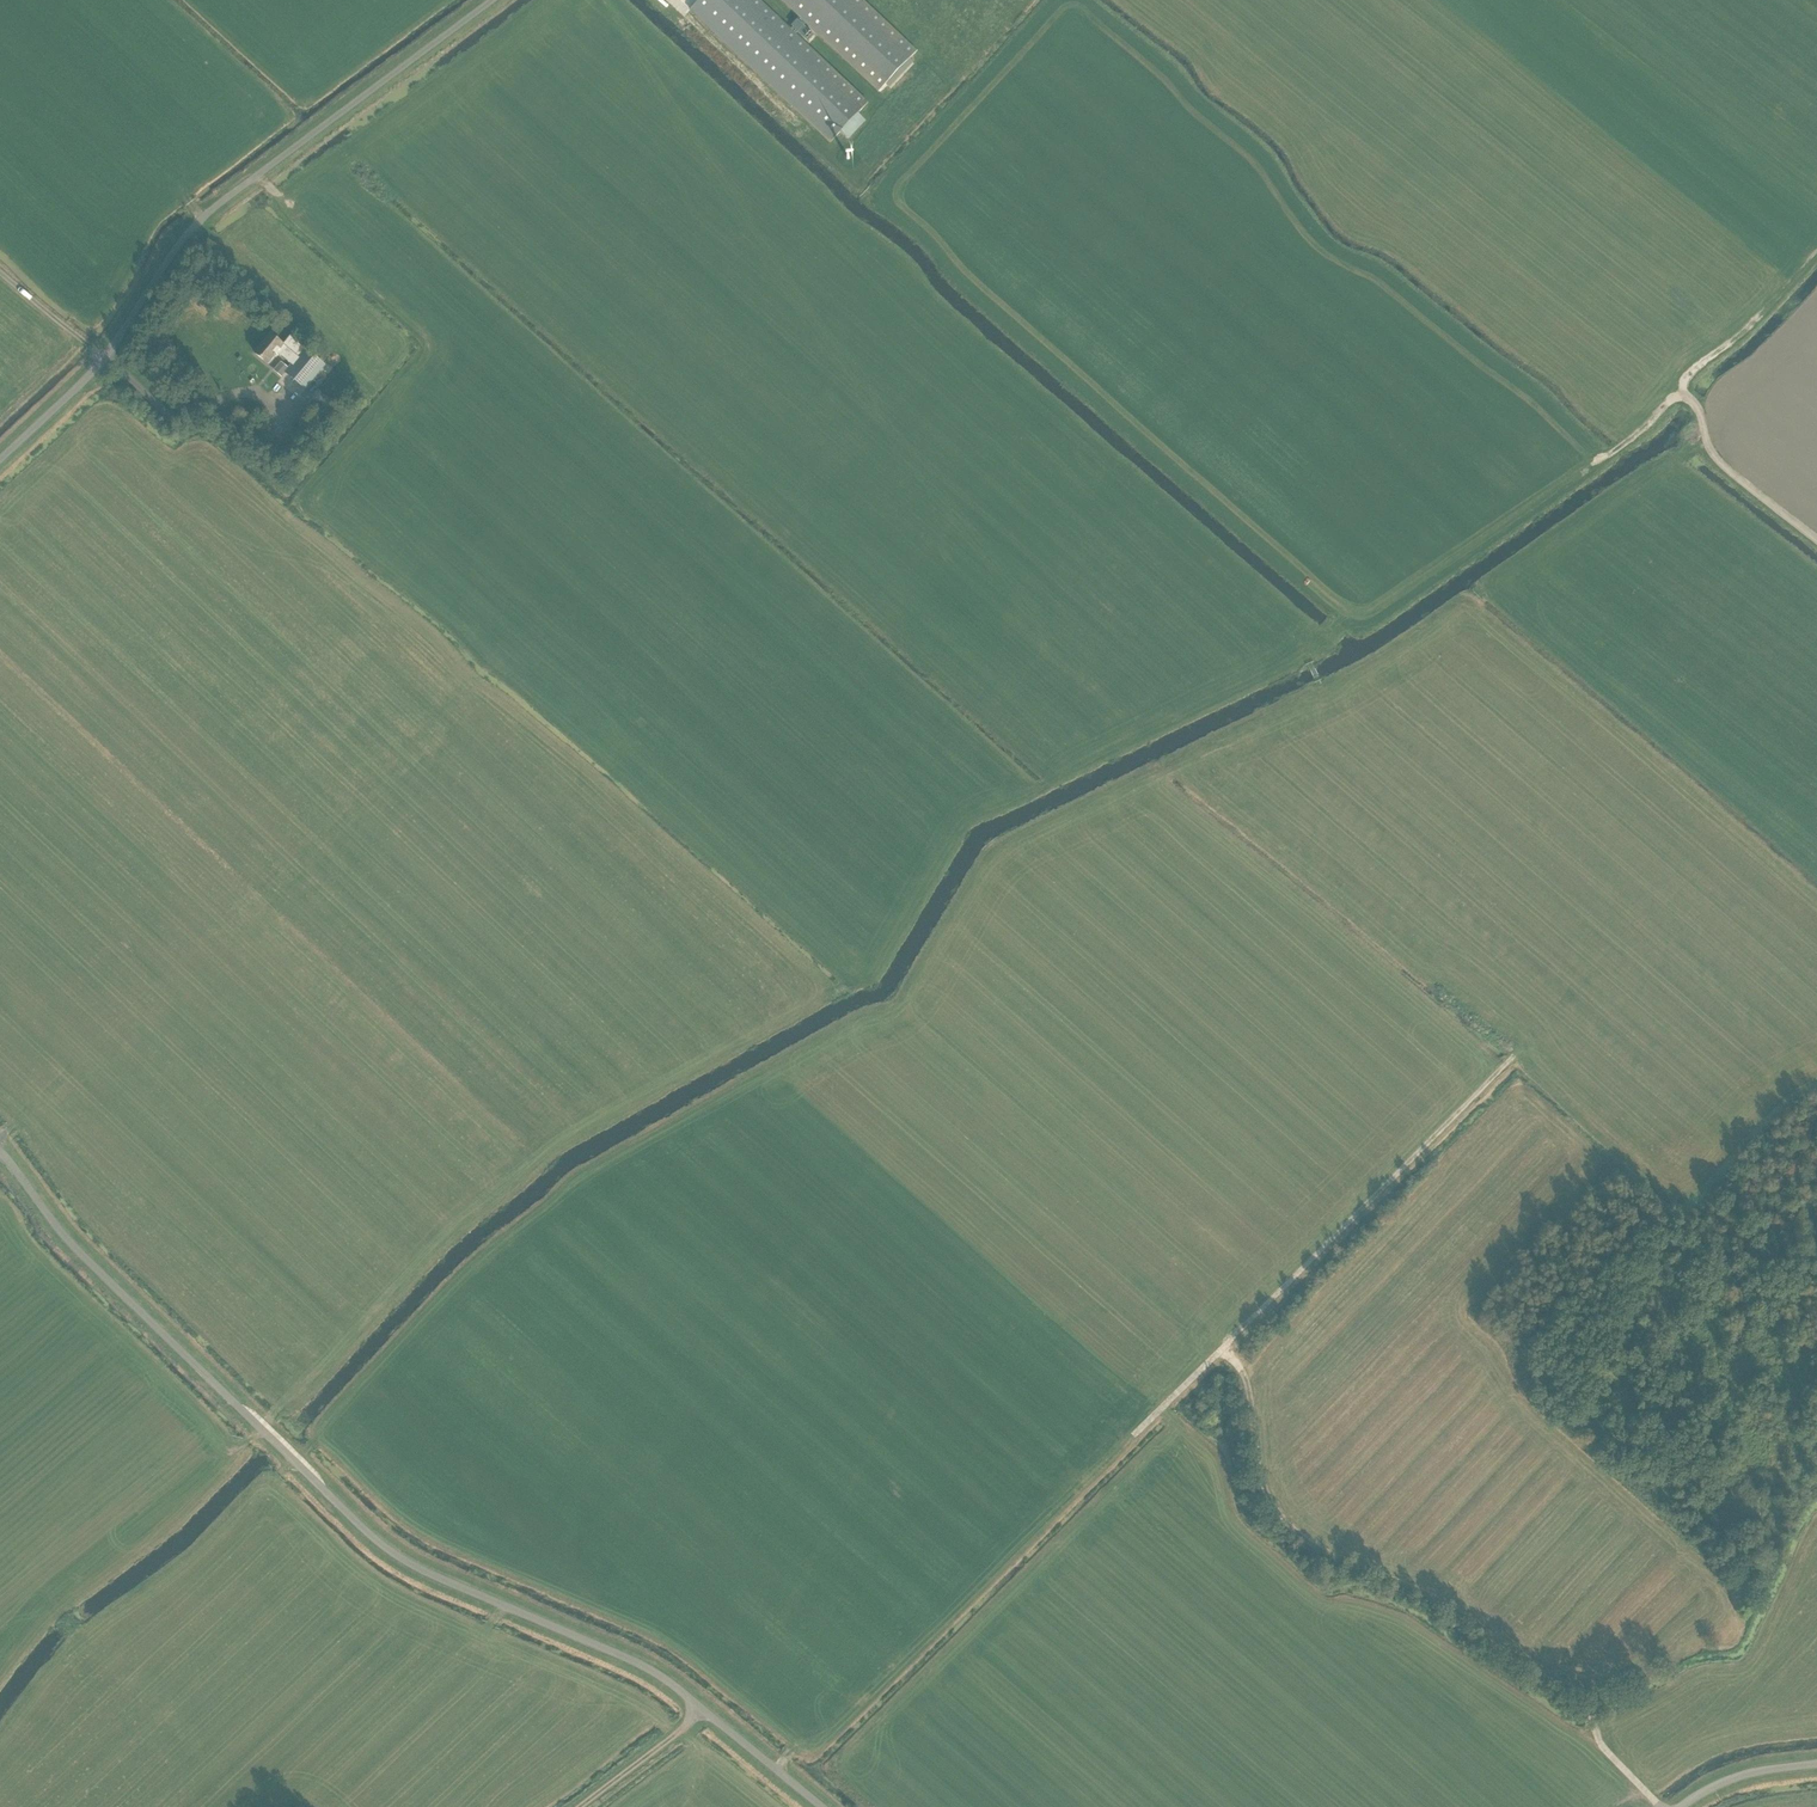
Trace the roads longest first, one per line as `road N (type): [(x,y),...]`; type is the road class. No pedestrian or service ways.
road 1 (unclassified): [(0,1151),(89,1261),(386,1547),(651,1669),(824,1806)]
road 2 (unclassified): [(0,459),(105,357),(196,223),(491,0)]
road 3 (track): [(1661,1806),(1601,1745),(1584,1696),(1508,1654),(1445,1601),(1327,1553),(1292,1528),(1265,1488),(1247,1384),(1225,1347)]
road 4 (track): [(1095,1472),(1513,1056)]
road 5 (track): [(1816,538),(1708,449),(1701,414),(1673,396)]
road 6 (track): [(702,1708),(580,1806)]
road 7 (unclassified): [(1680,1806),(1735,1777),(1816,1763)]
road 8 (track): [(105,357),(0,271)]

